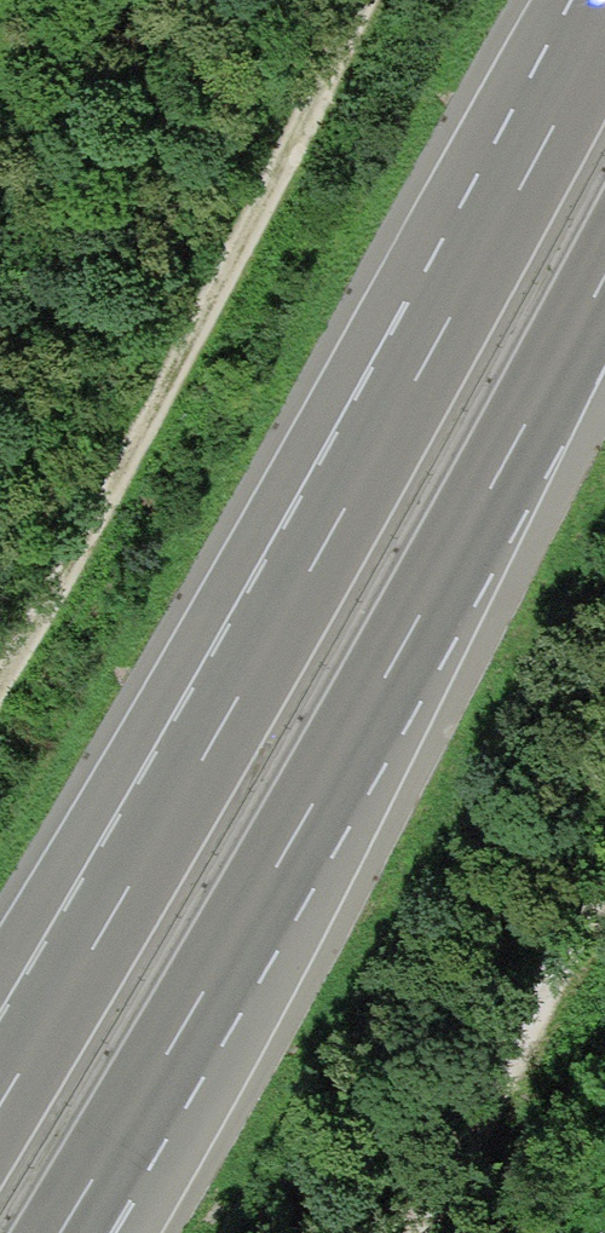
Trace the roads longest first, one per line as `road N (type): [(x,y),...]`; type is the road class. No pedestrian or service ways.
road 1 (motorway): [(604,26),(203,779),(0,1121)]
road 2 (motorway): [(574,0),(0,977)]
road 3 (track): [(0,655),(146,398),(354,0)]
road 4 (motorway): [(61,1232),(348,773)]
road 5 (motorway): [(348,773),(604,297)]
road 6 (motorway): [(123,1232),(201,1096),(348,773)]

